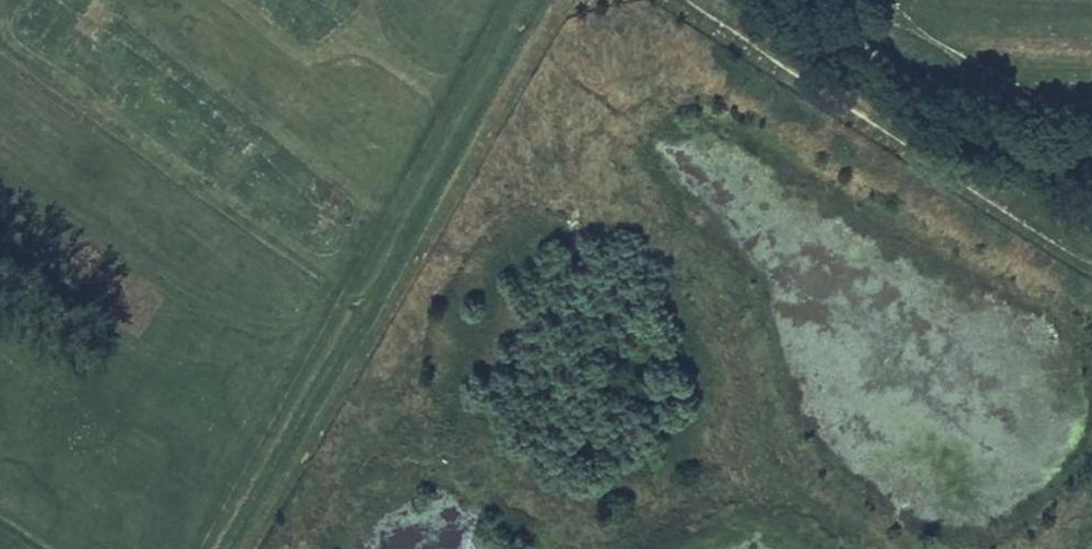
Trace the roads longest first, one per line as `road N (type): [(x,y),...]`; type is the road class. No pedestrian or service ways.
road 1 (track): [(201,548),(517,0)]
road 2 (track): [(1091,259),(691,0)]

